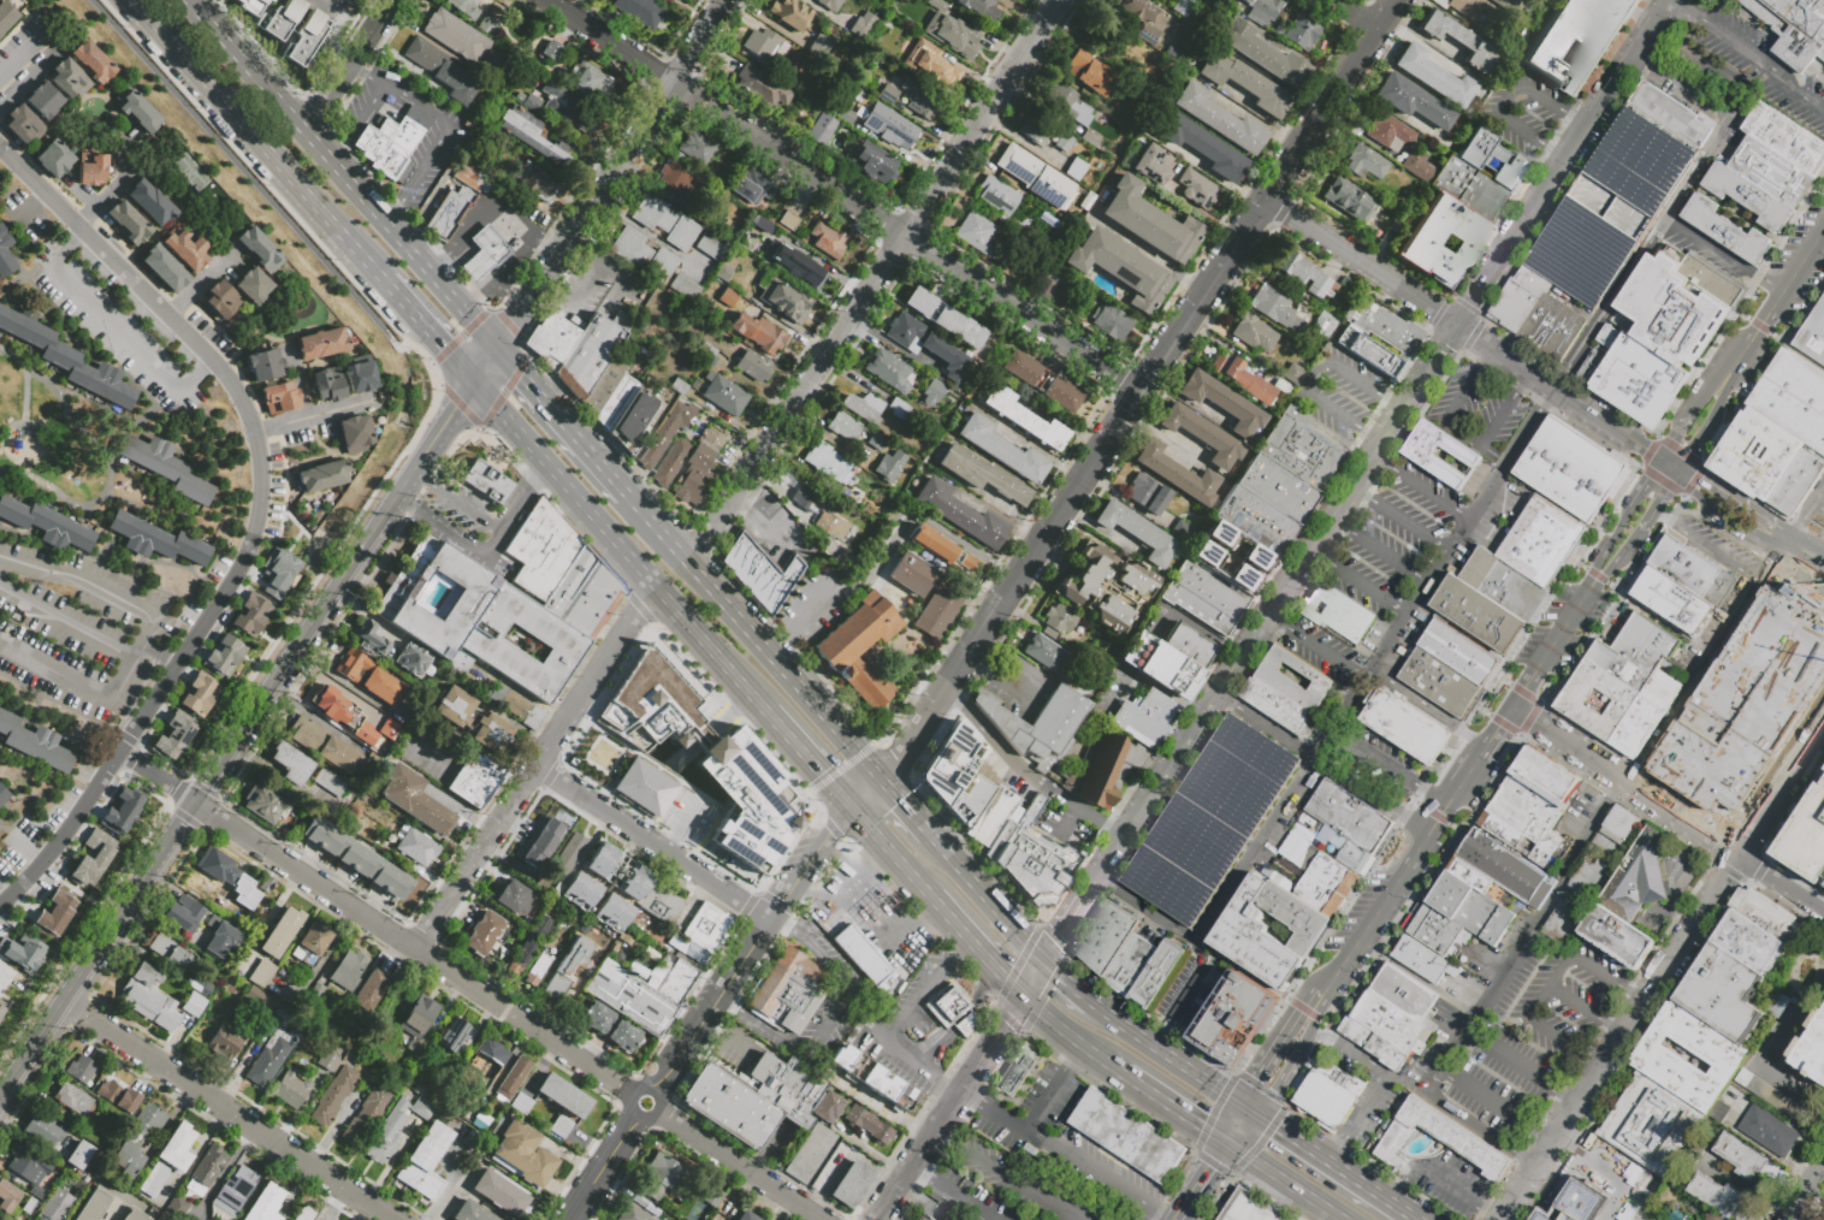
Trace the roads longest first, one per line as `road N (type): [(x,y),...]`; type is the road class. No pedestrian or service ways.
road 1 (tertiary): [(1669,0),(1095,880)]
road 2 (residential): [(0,146),(232,381),(256,432),(263,491),(238,576),(66,829),(0,904)]
road 3 (residential): [(1268,199),(881,778)]
road 4 (tertiary): [(0,1093),(381,516)]
road 5 (residential): [(1823,729),(1499,1219)]
road 6 (residential): [(1059,0),(752,470)]
road 7 (residential): [(704,105),(1139,390)]
road 8 (residential): [(194,800),(621,1085)]
road 9 (primary): [(129,0),(386,282)]
road 10 (primary): [(881,778),(628,496)]
road 11 (residential): [(99,1024),(394,1219)]
road 12 (residential): [(533,292),(726,0)]
road 13 (residential): [(538,769),(770,920)]
road 14 (residential): [(1512,705),(1741,857)]
road 15 (residential): [(1021,996),(873,1219)]
road 16 (residential): [(1457,325),(1660,458)]
road 17 (residential): [(1397,0),(1268,199)]
road 18 (residential): [(1268,199),(1457,325)]
road 19 (residential): [(655,586),(538,769)]
road 20 (residential): [(538,769),(417,949)]
road 21 (residential): [(770,920),(655,1092)]
road 22 (residential): [(657,1109),(821,1219)]
road 23 (primary): [(1417,1219),(1261,1115)]
road 24 (primary): [(307,132),(190,0)]
road 25 (primary): [(1042,958),(926,833)]
road 26 (tertiary): [(381,516),(474,378)]
road 27 (primary): [(547,463),(655,586)]
road 28 (residential): [(548,0),(670,83)]
road 29 (primary): [(655,586),(752,689)]
road 30 (residential): [(851,805),(770,920)]
road 31 (primary): [(628,496),(541,396)]
road 32 (primary): [(1021,996),(1127,1072)]
road 33 (primary): [(935,900),(1021,996)]
road 34 (tertiary): [(1790,533),(1702,476),(1680,472)]
road 35 (primary): [(851,805),(935,900)]
road 36 (residential): [(639,1115),(569,1219)]
road 37 (residential): [(256,432),(375,399)]
road 38 (primary): [(771,711),(851,805)]
road 39 (primary): [(1127,1072),(1228,1141)]

